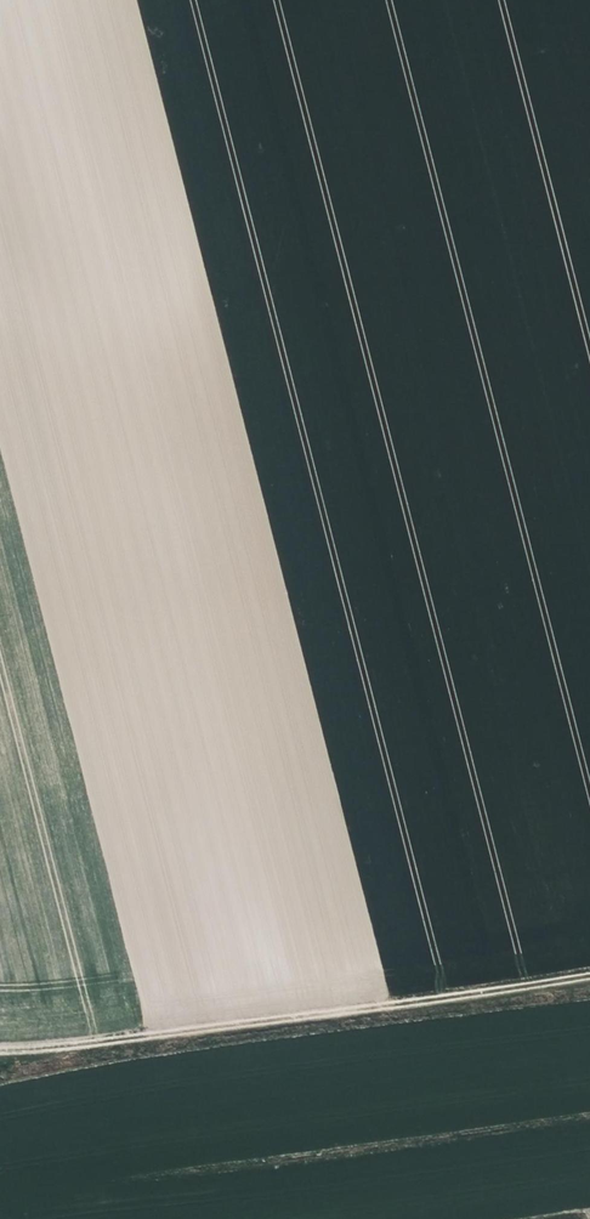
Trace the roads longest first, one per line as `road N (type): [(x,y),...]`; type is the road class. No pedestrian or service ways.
road 1 (track): [(0,1049),(589,978)]

